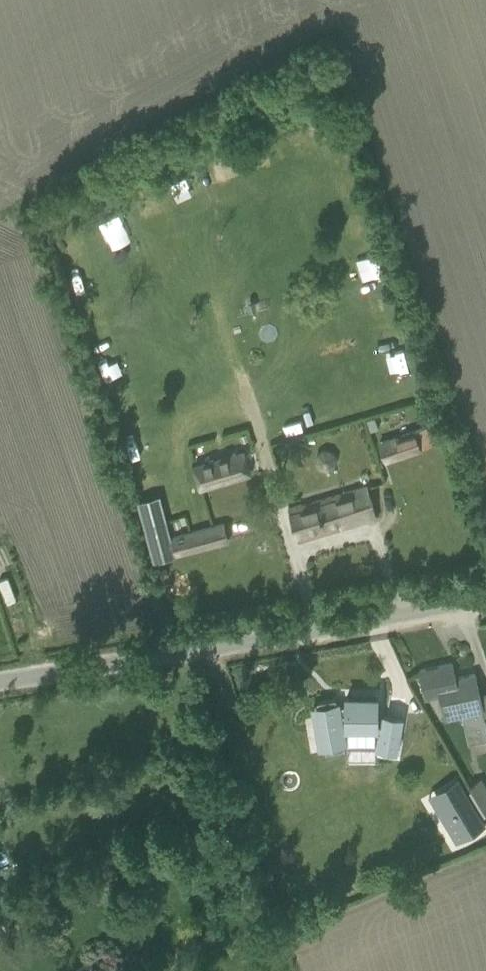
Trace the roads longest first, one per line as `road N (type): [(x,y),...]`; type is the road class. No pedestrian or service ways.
road 1 (tertiary): [(0,679),(485,601)]

